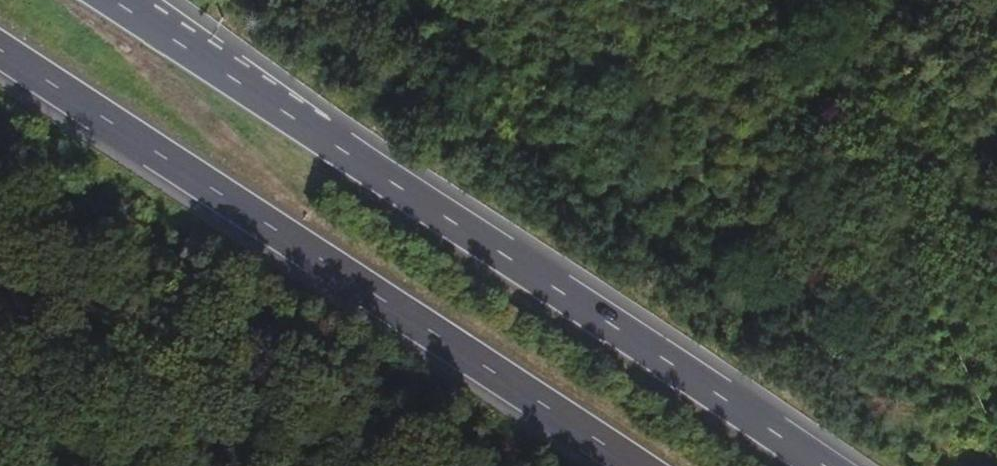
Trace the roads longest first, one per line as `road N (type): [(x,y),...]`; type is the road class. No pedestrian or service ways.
road 1 (trunk): [(818,465),(117,0)]
road 2 (trunk): [(0,51),(629,465)]

